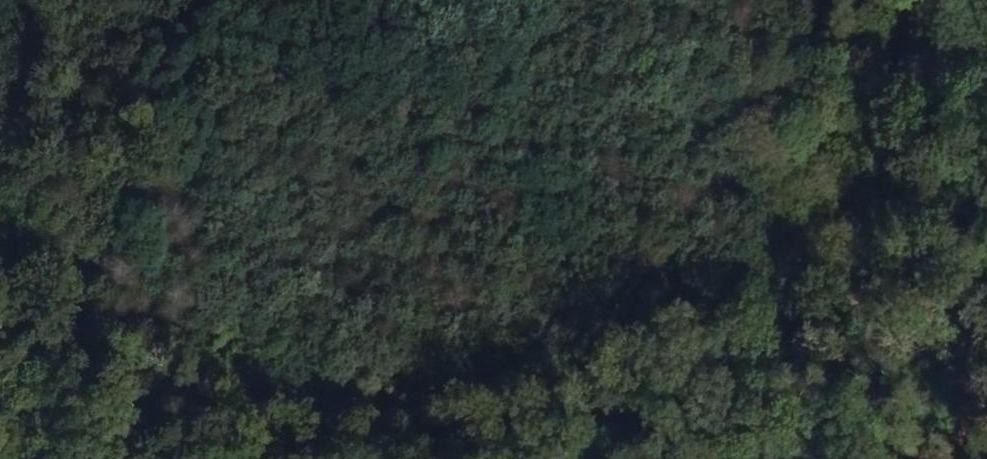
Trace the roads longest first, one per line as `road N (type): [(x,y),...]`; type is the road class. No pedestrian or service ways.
road 1 (track): [(268,0),(259,41),(187,165),(0,350)]

